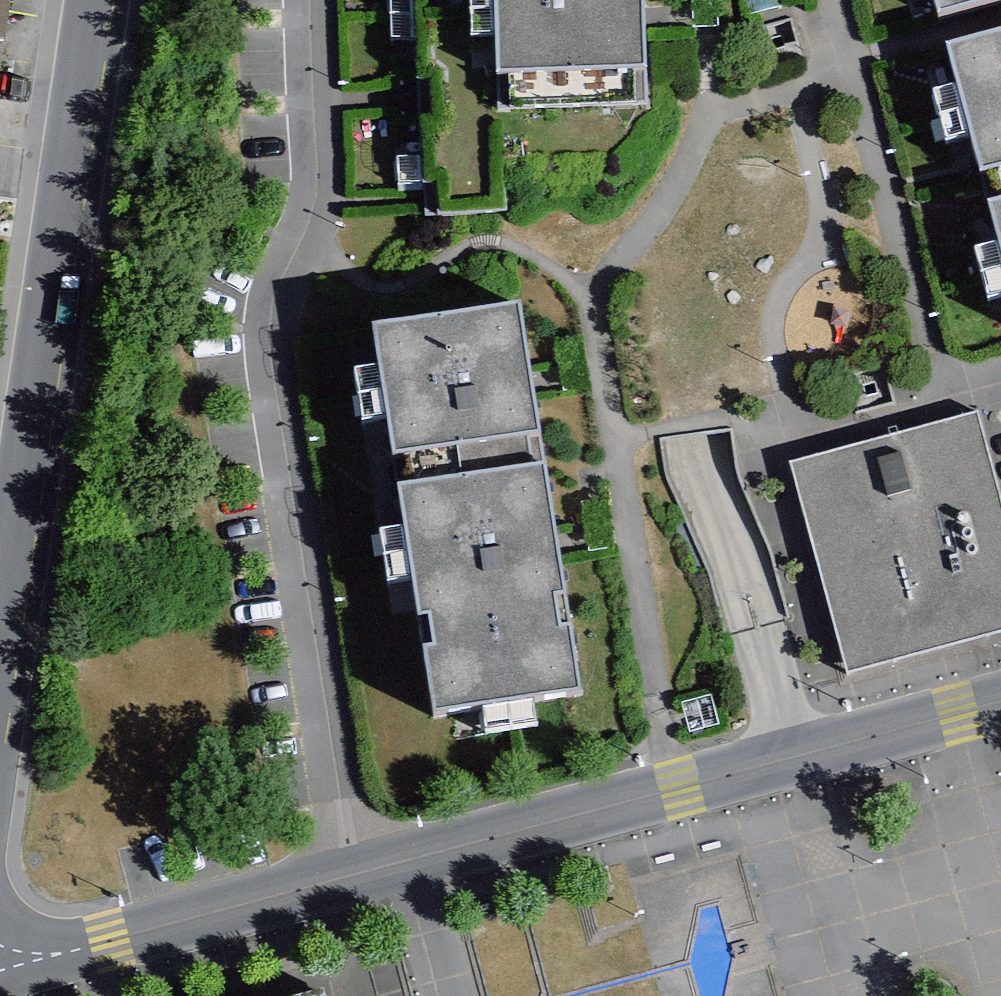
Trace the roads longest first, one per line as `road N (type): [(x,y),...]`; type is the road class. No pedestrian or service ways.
road 1 (secondary): [(623,0),(642,394),(748,995)]
road 2 (residential): [(341,876),(259,365),(259,318),(299,222),(307,181),(307,0)]
road 3 (residential): [(91,0),(0,650)]
road 4 (residential): [(1000,713),(410,860)]
road 5 (residential): [(341,876),(0,971)]
road 6 (residential): [(442,995),(410,860)]

